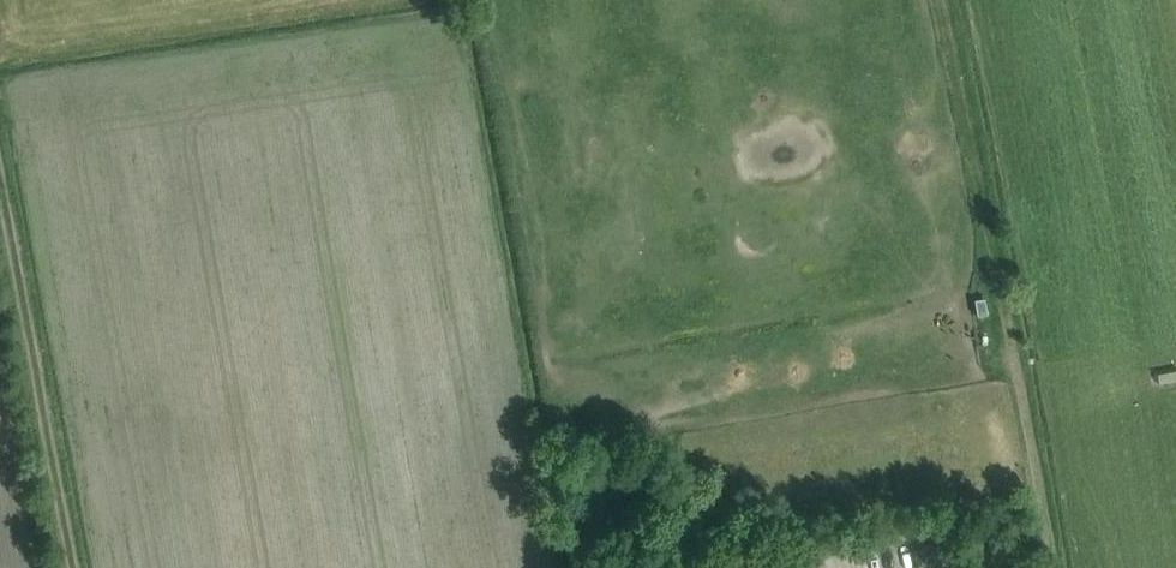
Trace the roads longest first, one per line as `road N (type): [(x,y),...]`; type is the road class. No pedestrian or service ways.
road 1 (track): [(1053,567),(942,0)]
road 2 (track): [(70,567),(0,194)]

